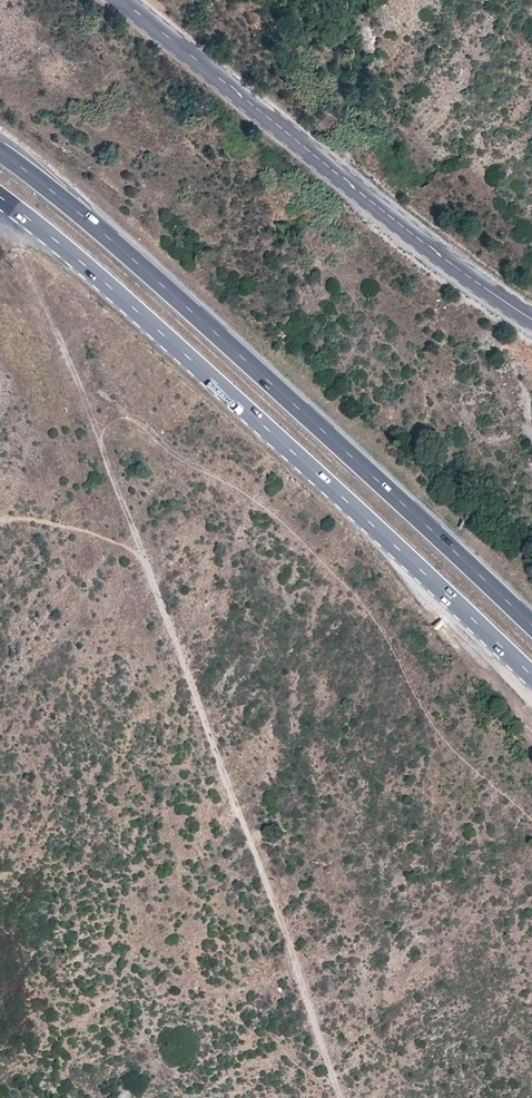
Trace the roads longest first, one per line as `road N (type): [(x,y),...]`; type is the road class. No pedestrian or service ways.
road 1 (track): [(24,280),(76,379),(269,886),(341,1097)]
road 2 (trunk): [(0,197),(212,378),(531,681)]
road 3 (trunk): [(531,629),(237,353),(0,150)]
road 4 (tertiary): [(122,0),(531,320)]

